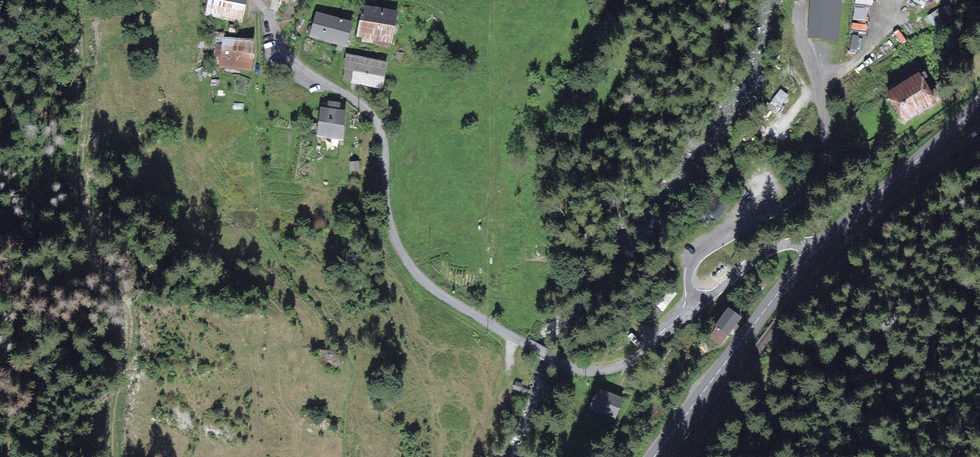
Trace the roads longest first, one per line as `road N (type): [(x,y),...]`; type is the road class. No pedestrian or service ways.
road 1 (residential): [(572,360),(429,257),(405,207),(394,109),(298,66),(259,0)]
road 2 (track): [(116,456),(131,314),(90,232),(80,156),(87,97),(80,0)]
road 3 (unclassified): [(814,252),(801,243),(766,253),(624,363),(599,370),(572,360)]
road 4 (secondary): [(654,456),(814,252)]
road 5 (secondary): [(814,252),(979,101)]

